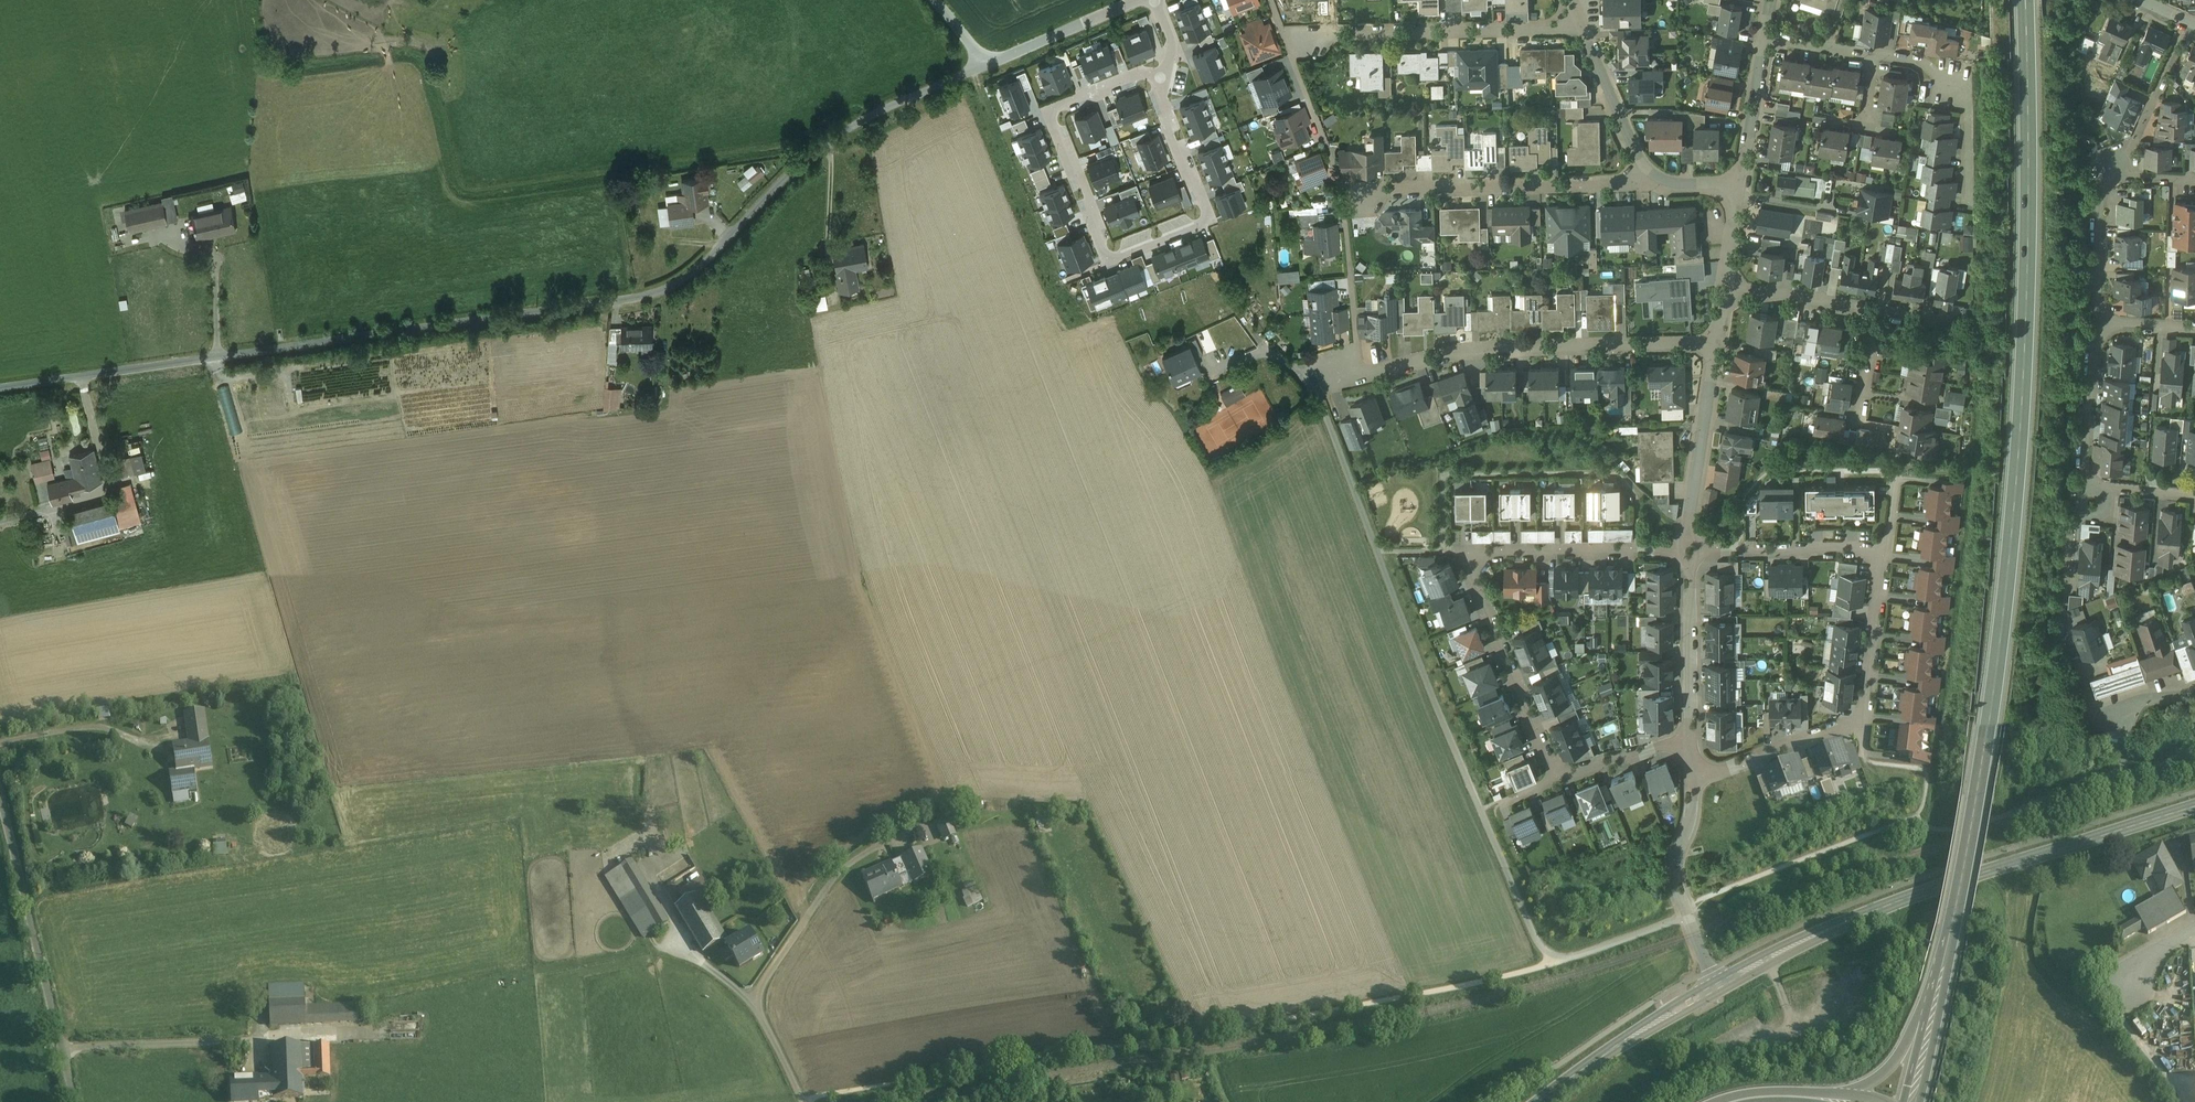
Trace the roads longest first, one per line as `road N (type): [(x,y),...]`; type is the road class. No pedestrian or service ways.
road 1 (unclassified): [(985,65),(825,141),(707,262),(662,290),(0,388)]
road 2 (primary): [(2025,0),(2026,286),(2012,531),(1976,805),(1937,1001)]
road 3 (unclassified): [(1688,916),(1568,958),(1535,938),(1425,682),(1320,397),(1302,371)]
road 4 (tertiary): [(2194,805),(1824,926),(1717,986)]
road 5 (residential): [(1689,552),(1487,555),(1473,563),(1555,782)]
road 6 (residential): [(1719,345),(1466,352),(1363,377),(1340,369),(1302,371)]
road 7 (residential): [(1150,72),(1203,216),(1128,252),(1103,242),(1057,128),(1058,112),(1070,103)]
road 8 (residential): [(1694,779),(1865,715),(1887,549)]
road 9 (unclassified): [(72,1101),(0,801)]
road 10 (residential): [(1645,172),(1625,184),(1362,191)]
road 11 (residential): [(2097,325),(2085,454),(2092,499),(2117,491),(2194,494)]
road 12 (residential): [(1581,28),(1314,39)]
road 13 (tertiary): [(1717,986),(1540,1101)]
road 14 (residential): [(1689,552),(1719,345)]
road 15 (residential): [(1887,549),(1689,552)]
road 16 (residential): [(1879,53),(1931,66),(1959,90),(1969,120),(1972,194)]
road 17 (residential): [(1690,738),(1689,552)]
road 18 (residential): [(1143,0),(985,65)]
road 19 (residential): [(2112,173),(2188,21)]
road 20 (residential): [(1581,28),(1645,172)]
road 21 (residential): [(1730,186),(1757,120),(1768,37)]
road 22 (residential): [(2097,325),(2102,190),(2112,173)]
road 23 (residential): [(1729,288),(1876,312)]
road 24 (residential): [(1690,738),(1555,782)]
road 25 (residential): [(1688,916),(1674,864),(1694,779)]
road 26 (trunk): [(1937,1001),(1902,1060),(1847,1098)]

